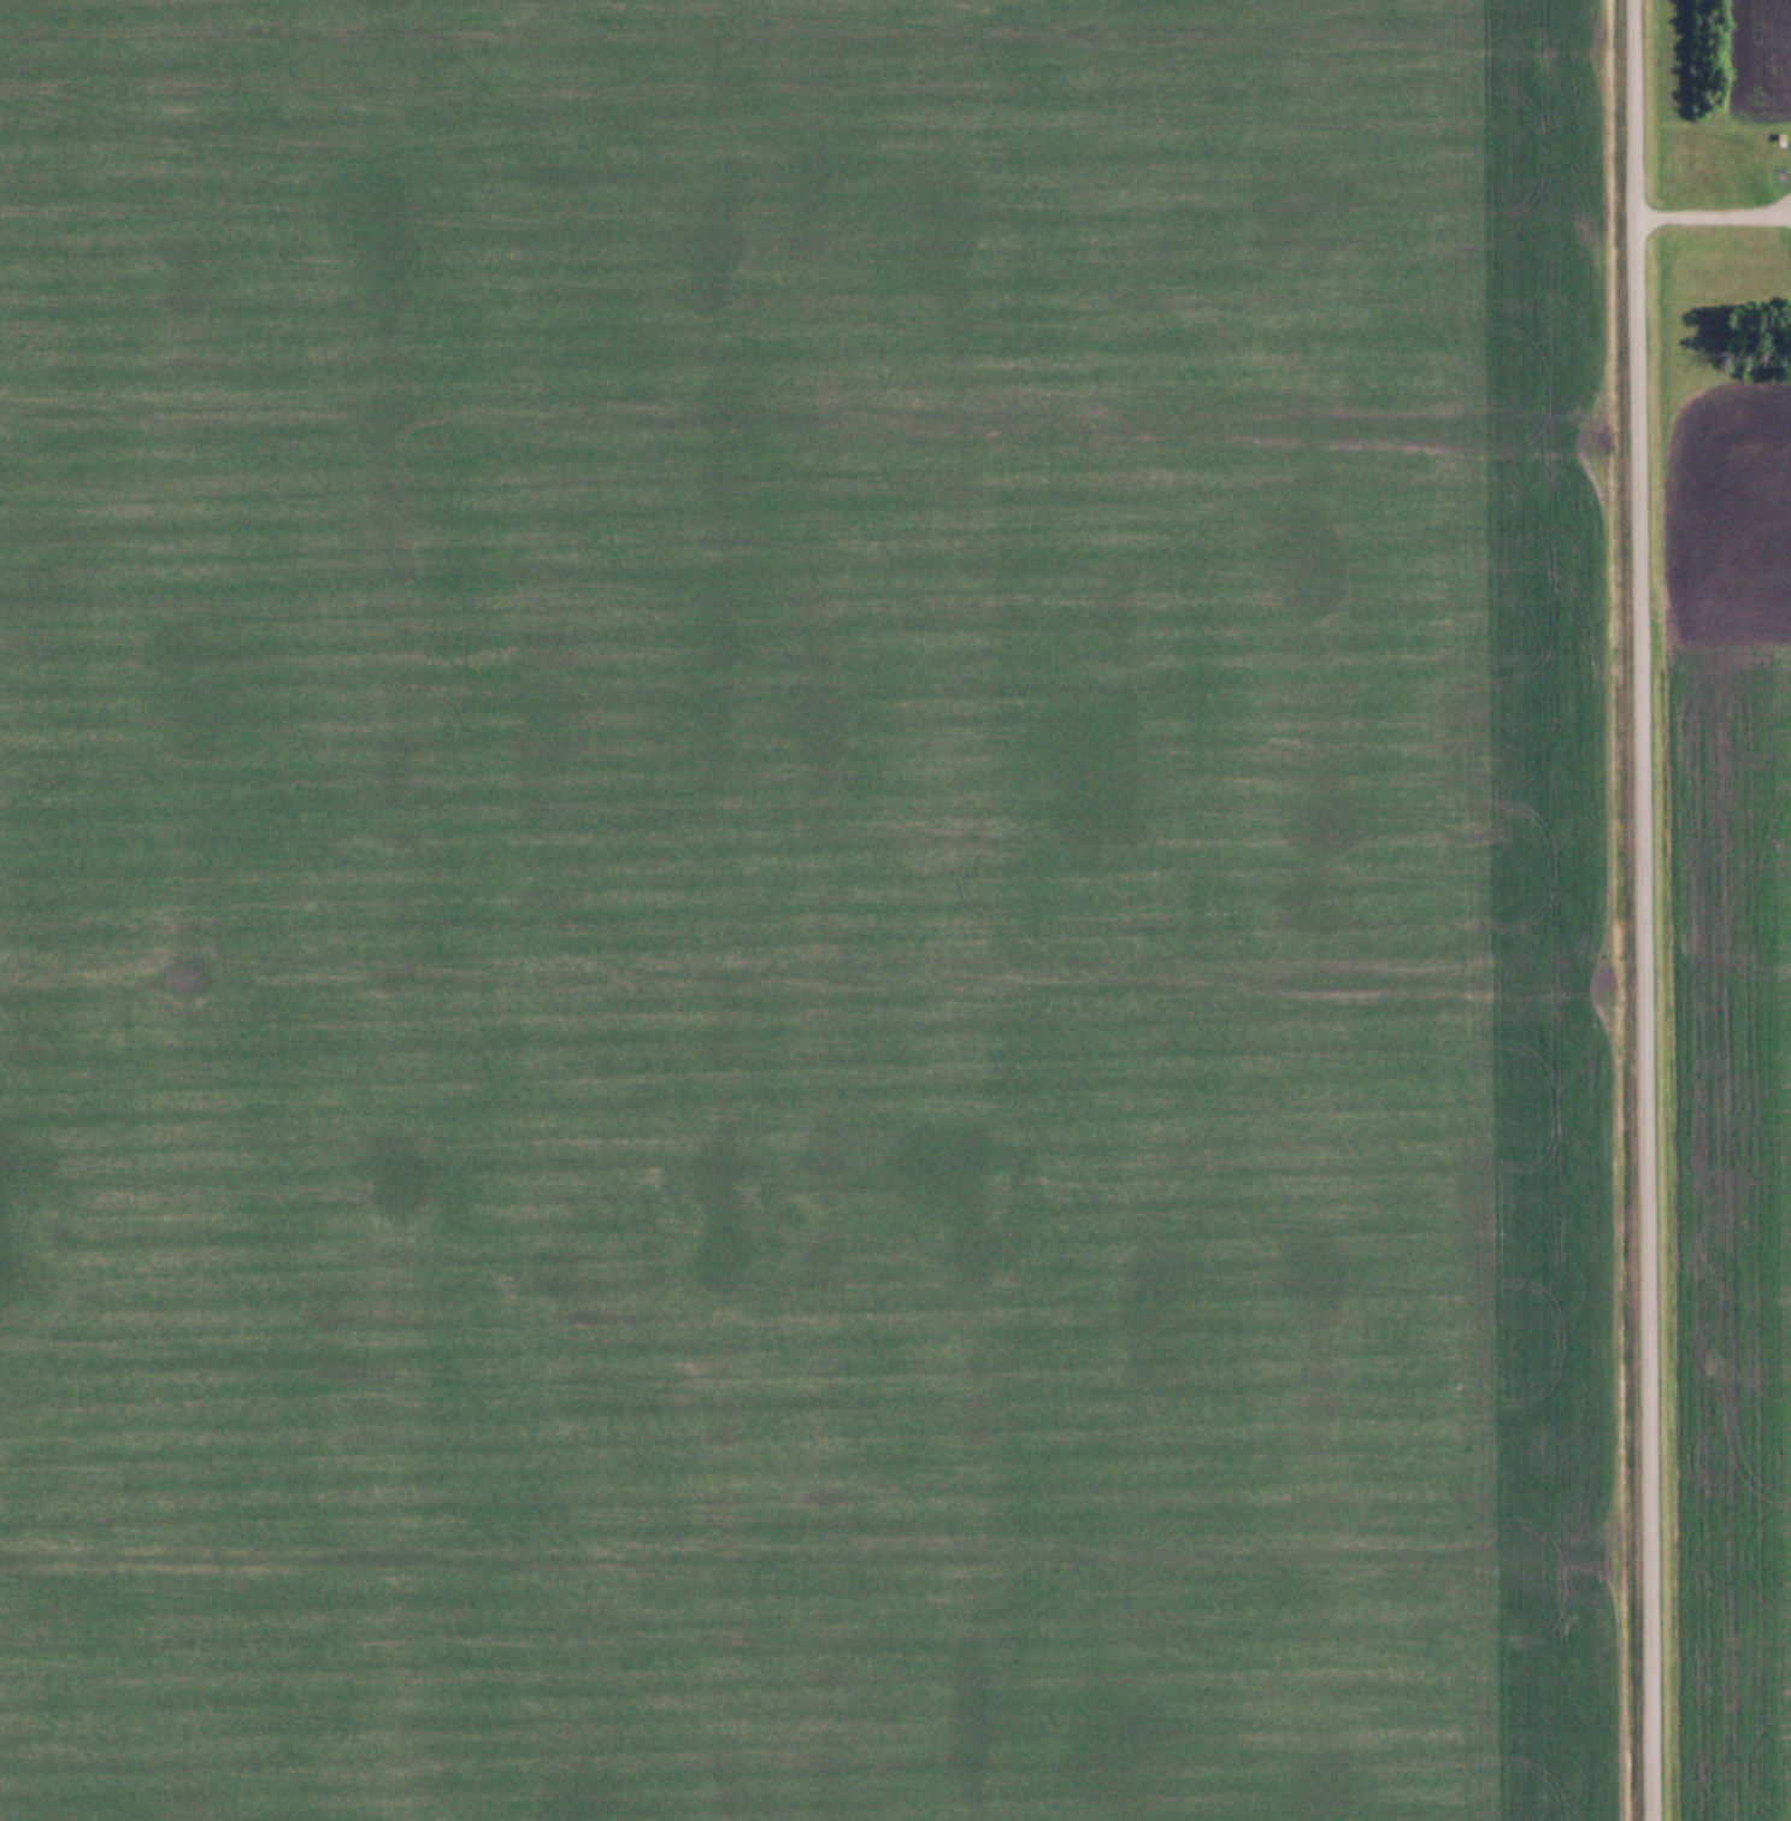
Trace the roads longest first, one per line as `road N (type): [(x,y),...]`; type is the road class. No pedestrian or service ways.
road 1 (residential): [(1659,1820),(1636,0)]

